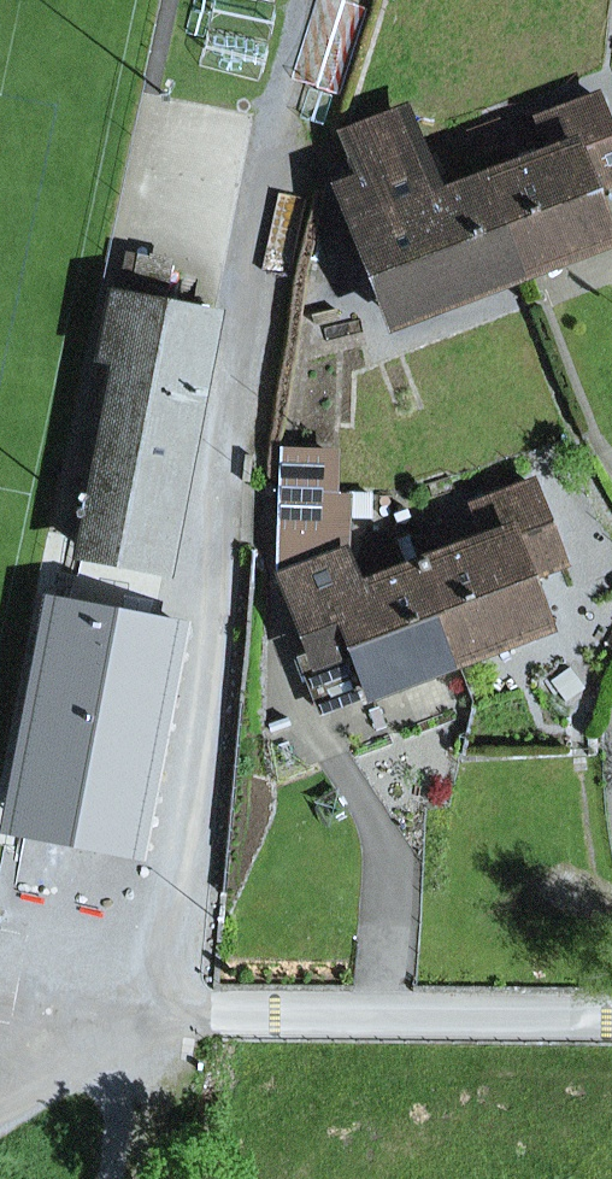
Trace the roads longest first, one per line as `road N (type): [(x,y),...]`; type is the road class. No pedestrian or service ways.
road 1 (residential): [(611,1007),(178,1010)]

